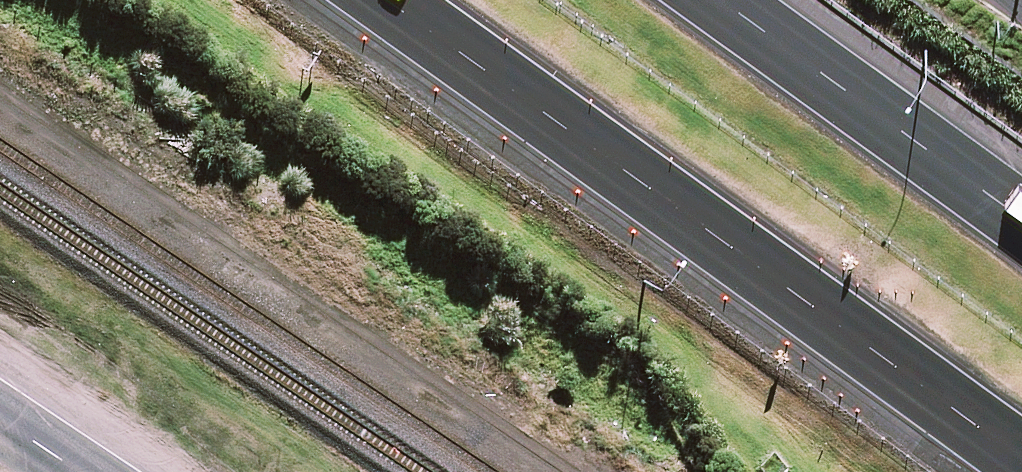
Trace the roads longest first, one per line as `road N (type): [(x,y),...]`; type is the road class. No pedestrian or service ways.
road 1 (motorway): [(1021,464),(373,0)]
road 2 (motorway): [(733,0),(1021,209)]

